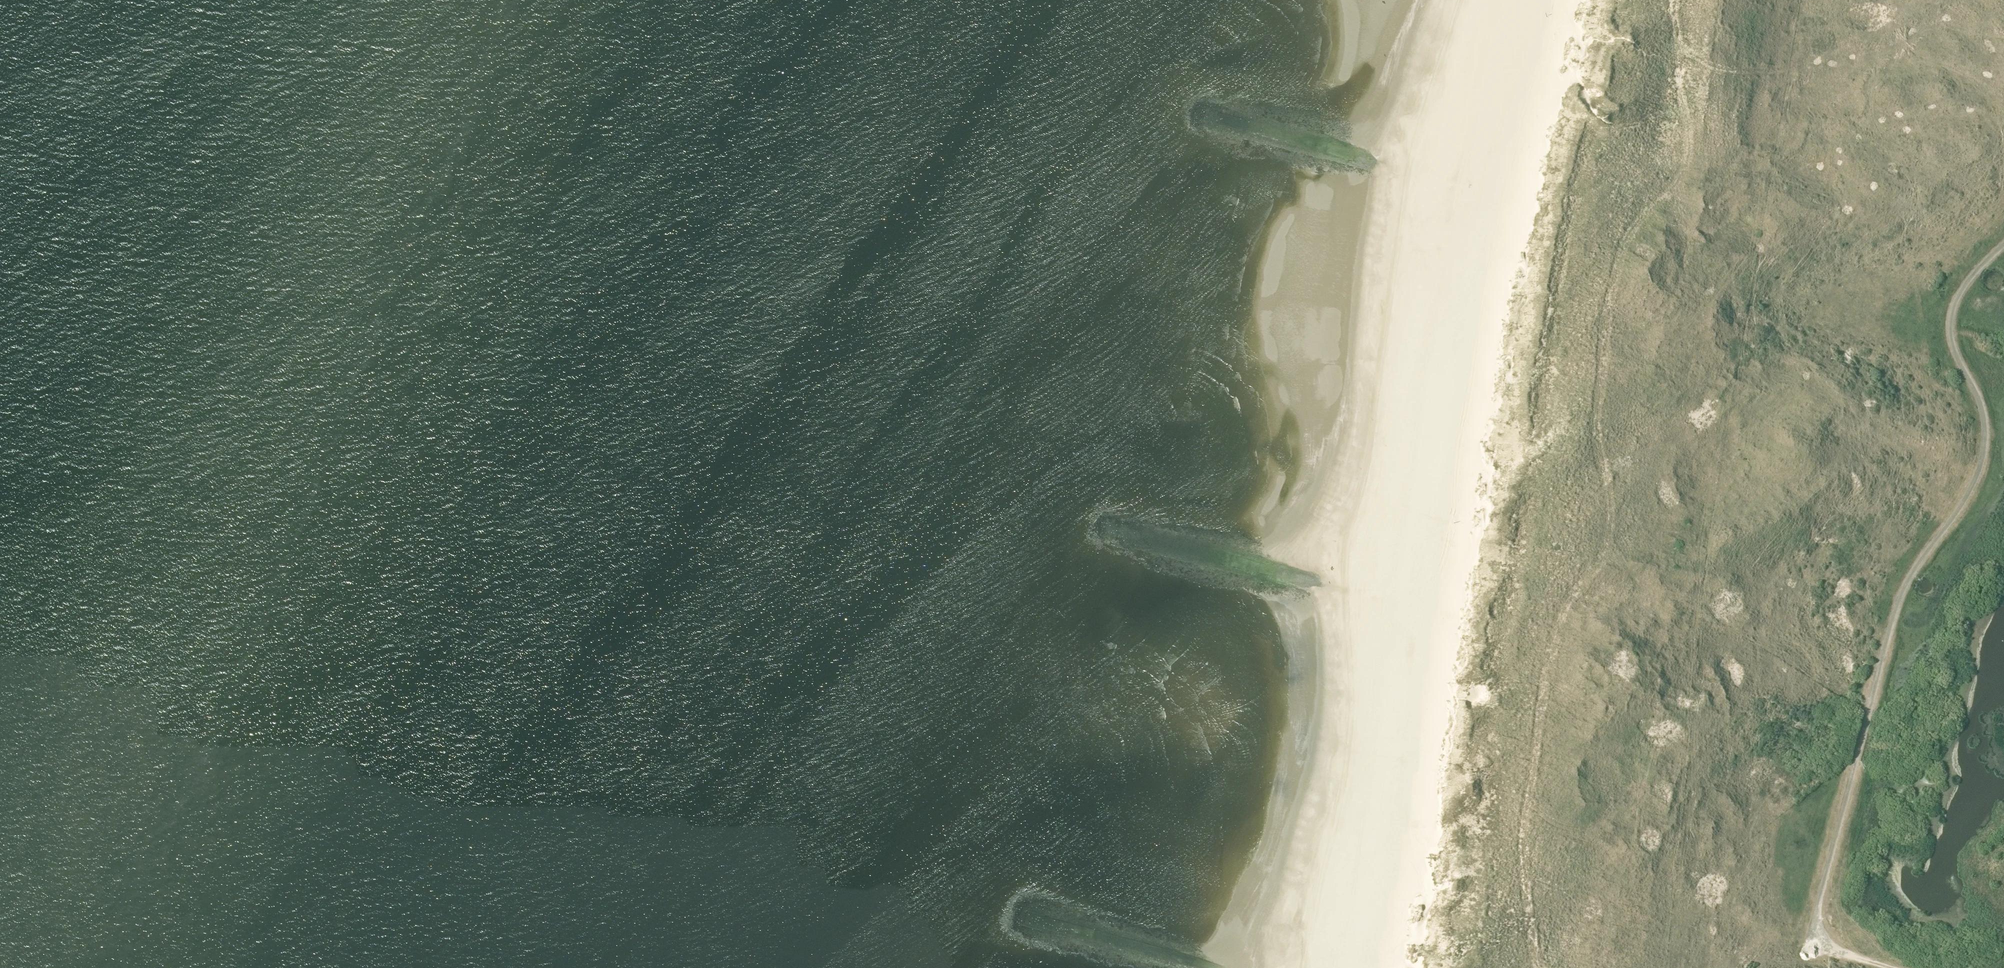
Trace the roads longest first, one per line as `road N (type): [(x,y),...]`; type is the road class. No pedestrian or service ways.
road 1 (track): [(1886,967),(1836,952),(1822,938),(1823,880),(1901,595),(1967,502),(1983,465),(1988,439),(1950,335),(1951,308),(2003,245)]

